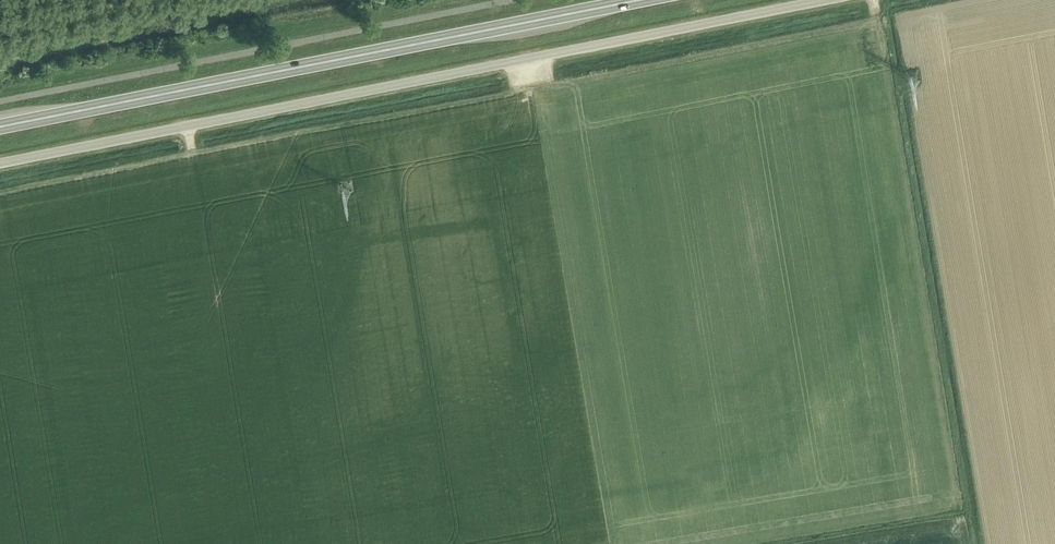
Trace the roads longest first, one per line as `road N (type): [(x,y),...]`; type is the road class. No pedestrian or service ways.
road 1 (unclassified): [(0,163),(825,0)]
road 2 (trunk): [(0,128),(630,0)]

